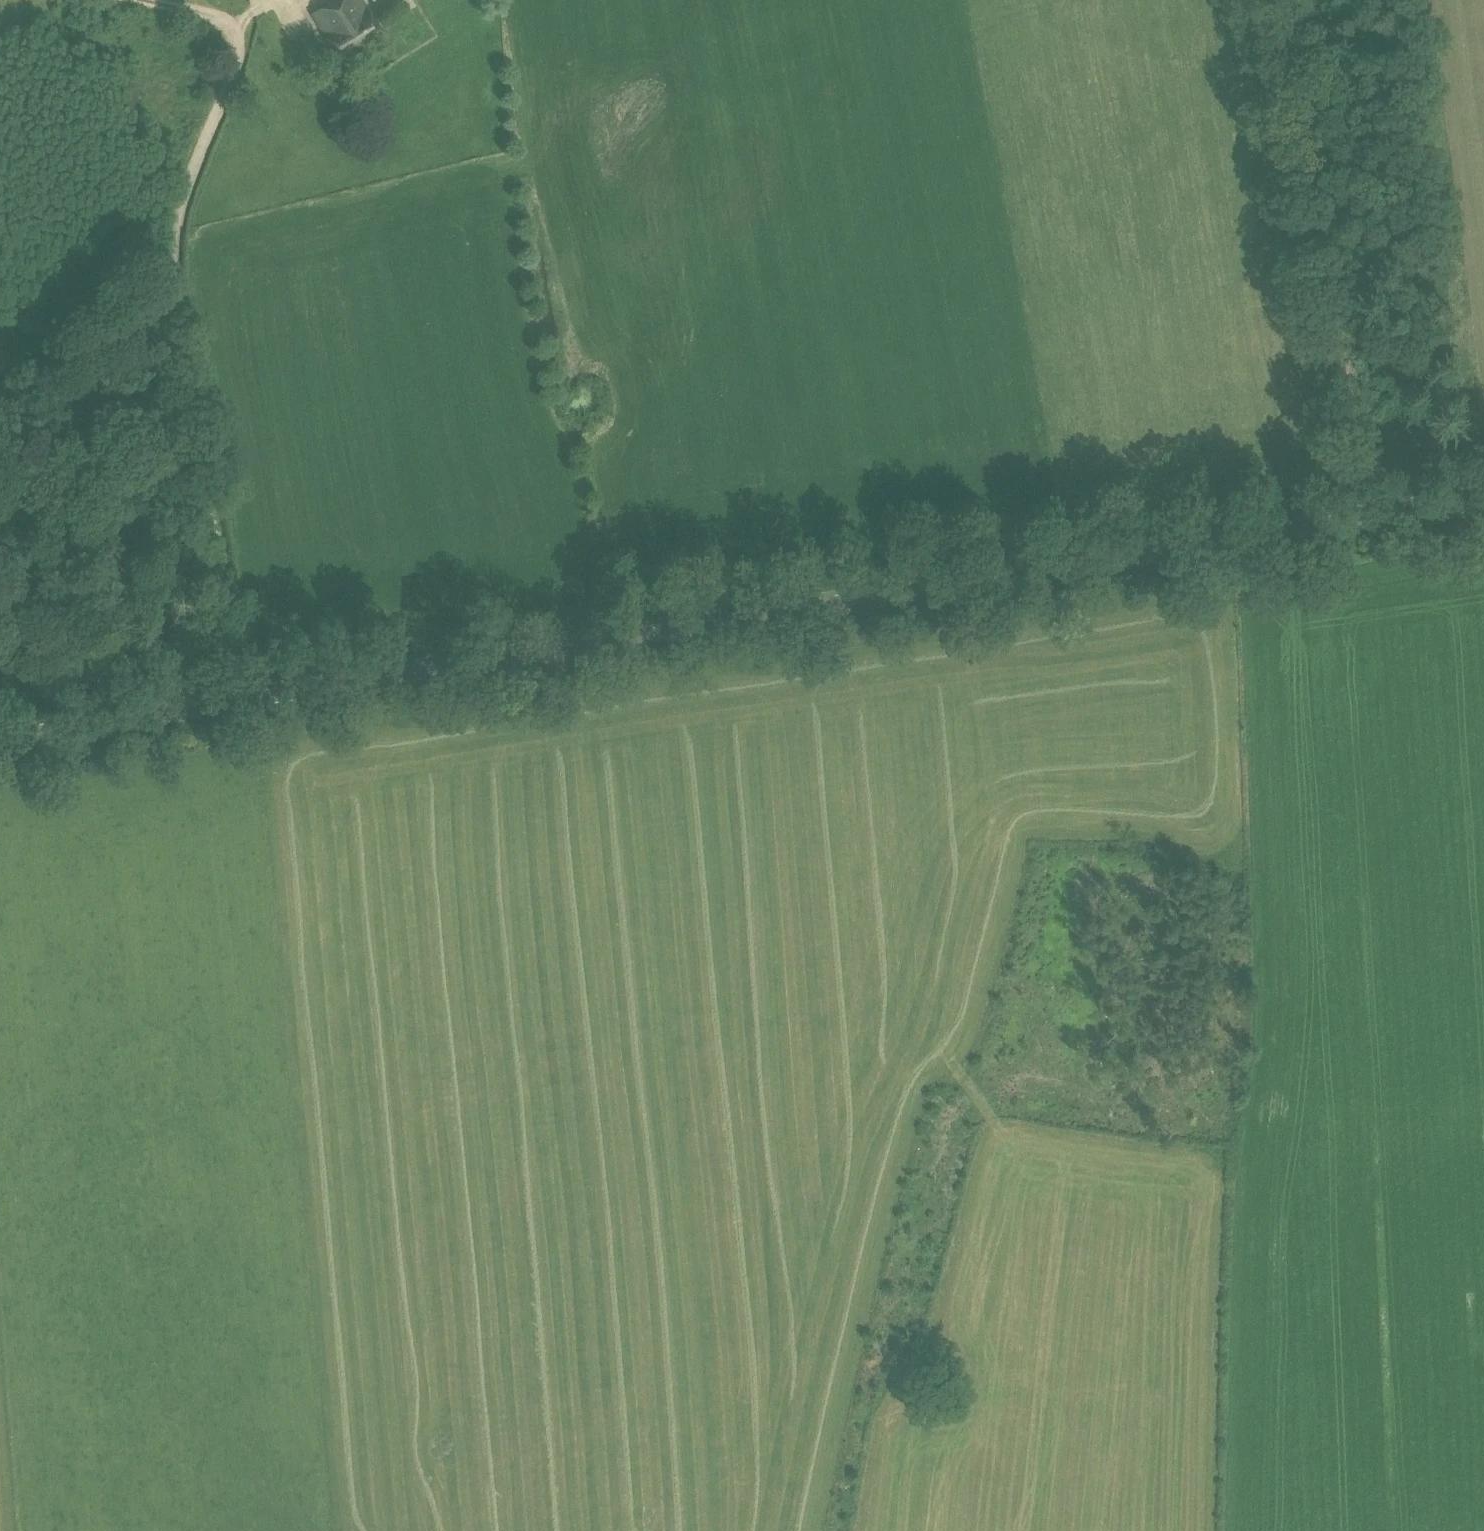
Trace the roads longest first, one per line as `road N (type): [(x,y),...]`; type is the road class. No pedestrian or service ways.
road 1 (secondary): [(0,734),(1483,495)]
road 2 (track): [(238,696),(158,275),(161,246),(242,35),(223,18),(143,0)]
road 3 (track): [(1270,0),(1364,513)]

